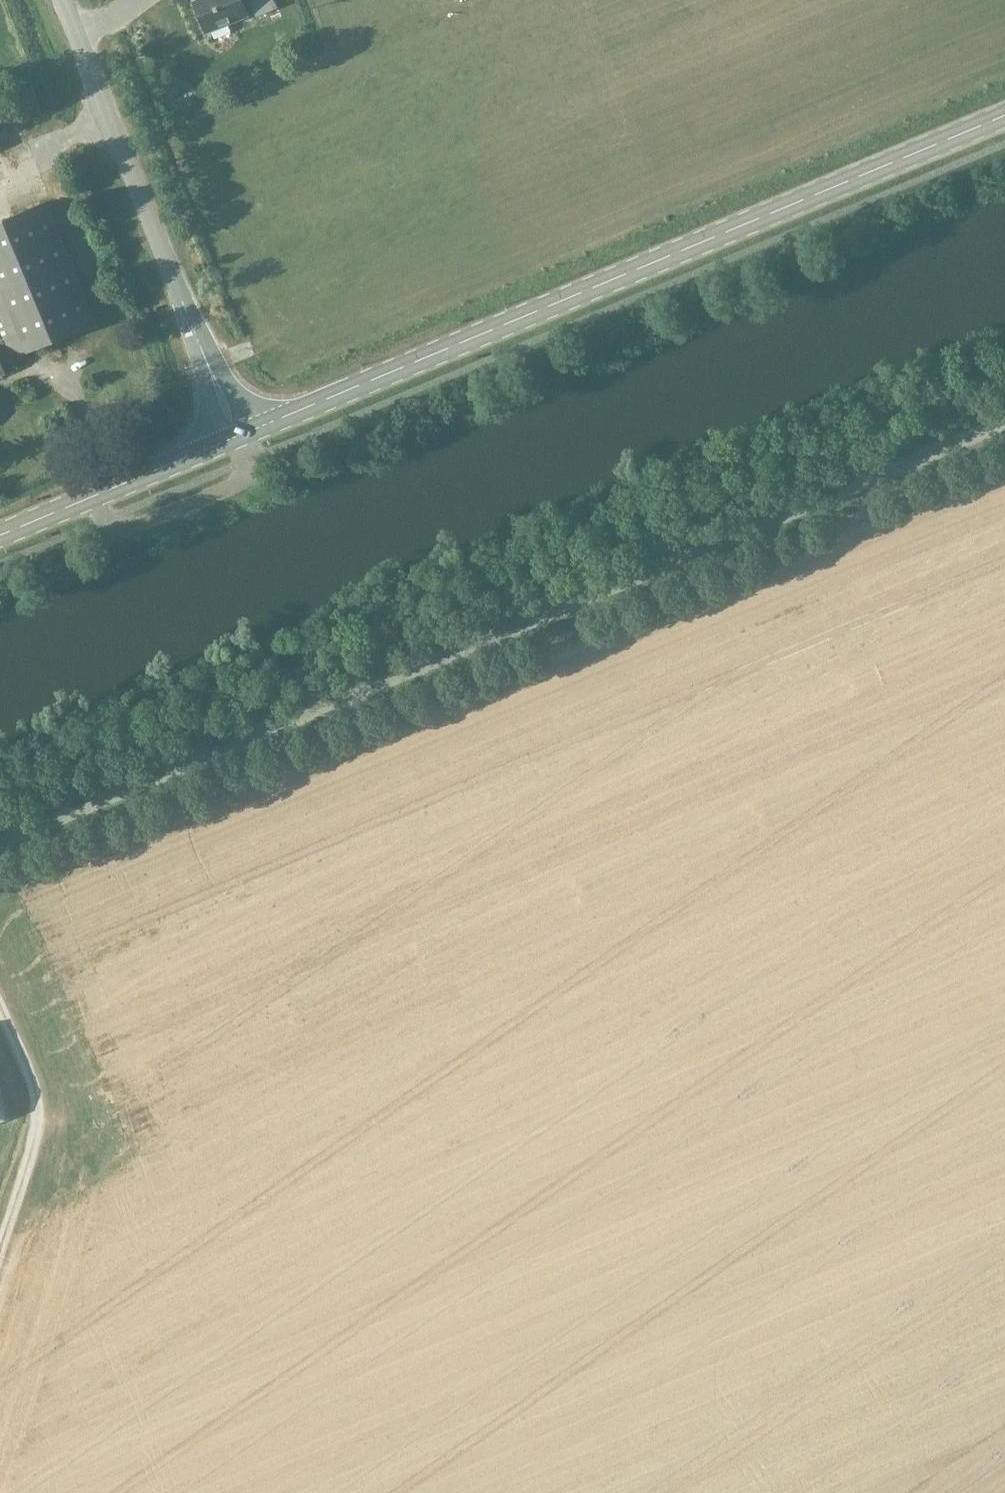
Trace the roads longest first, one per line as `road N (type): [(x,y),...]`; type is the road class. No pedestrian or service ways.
road 1 (unclassified): [(0,840),(1004,422)]
road 2 (primary): [(236,436),(1004,116)]
road 3 (unclassified): [(236,436),(62,0)]
road 4 (primary): [(0,535),(236,436)]

